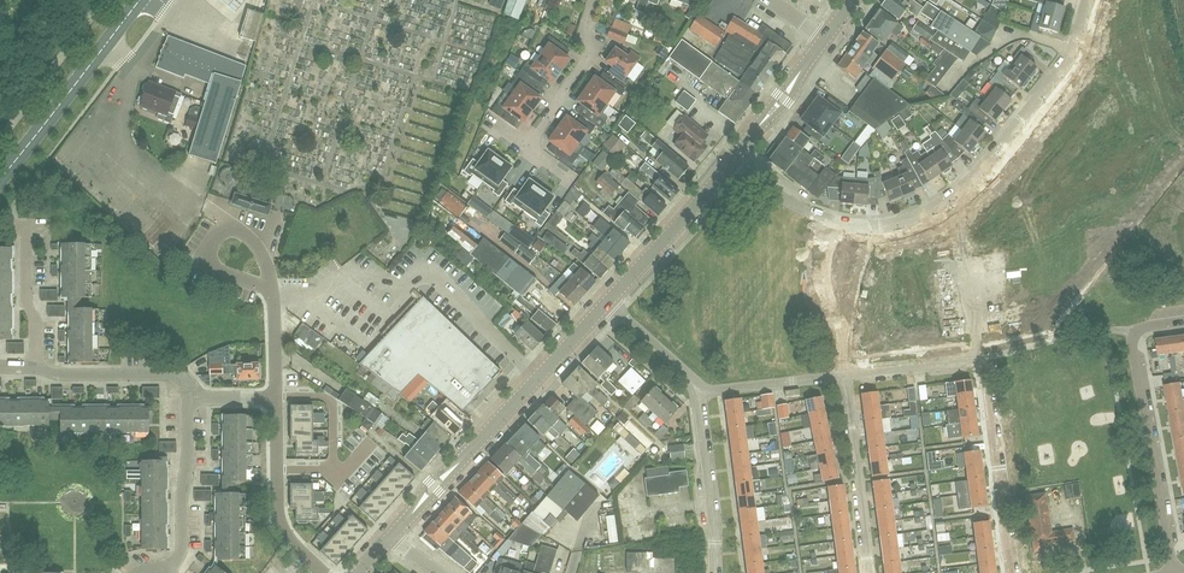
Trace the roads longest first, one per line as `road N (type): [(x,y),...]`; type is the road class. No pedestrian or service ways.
road 1 (residential): [(1009,572),(985,362),(845,377)]
road 2 (residential): [(866,230),(930,207),(981,166),(1062,65),(1091,0)]
road 3 (tertiary): [(391,537),(609,304)]
road 4 (residential): [(1183,572),(1140,328),(1183,321)]
road 5 (primary): [(140,0),(0,184)]
road 6 (residential): [(868,572),(845,377)]
road 7 (residential): [(325,572),(293,544),(279,519),(277,397)]
road 8 (tertiary): [(609,304),(735,160)]
road 9 (residential): [(157,572),(182,545),(190,399)]
road 10 (residential): [(714,572),(698,394)]
road 11 (residential): [(190,399),(190,384),(179,375),(65,376),(34,362)]
road 12 (residential): [(593,0),(591,43),(525,148)]
road 13 (tertiary): [(735,160),(827,39)]
road 14 (residential): [(735,160),(806,211),(866,230)]
road 15 (residential): [(845,377),(848,310),(866,230)]
road 16 (residential): [(845,377),(698,394)]
road 17 (residential): [(34,362),(24,228)]
road 18 (residential): [(271,286),(209,263),(206,251),(217,233),(227,224),(241,233)]
road 19 (residential): [(698,394),(681,367),(609,304)]

